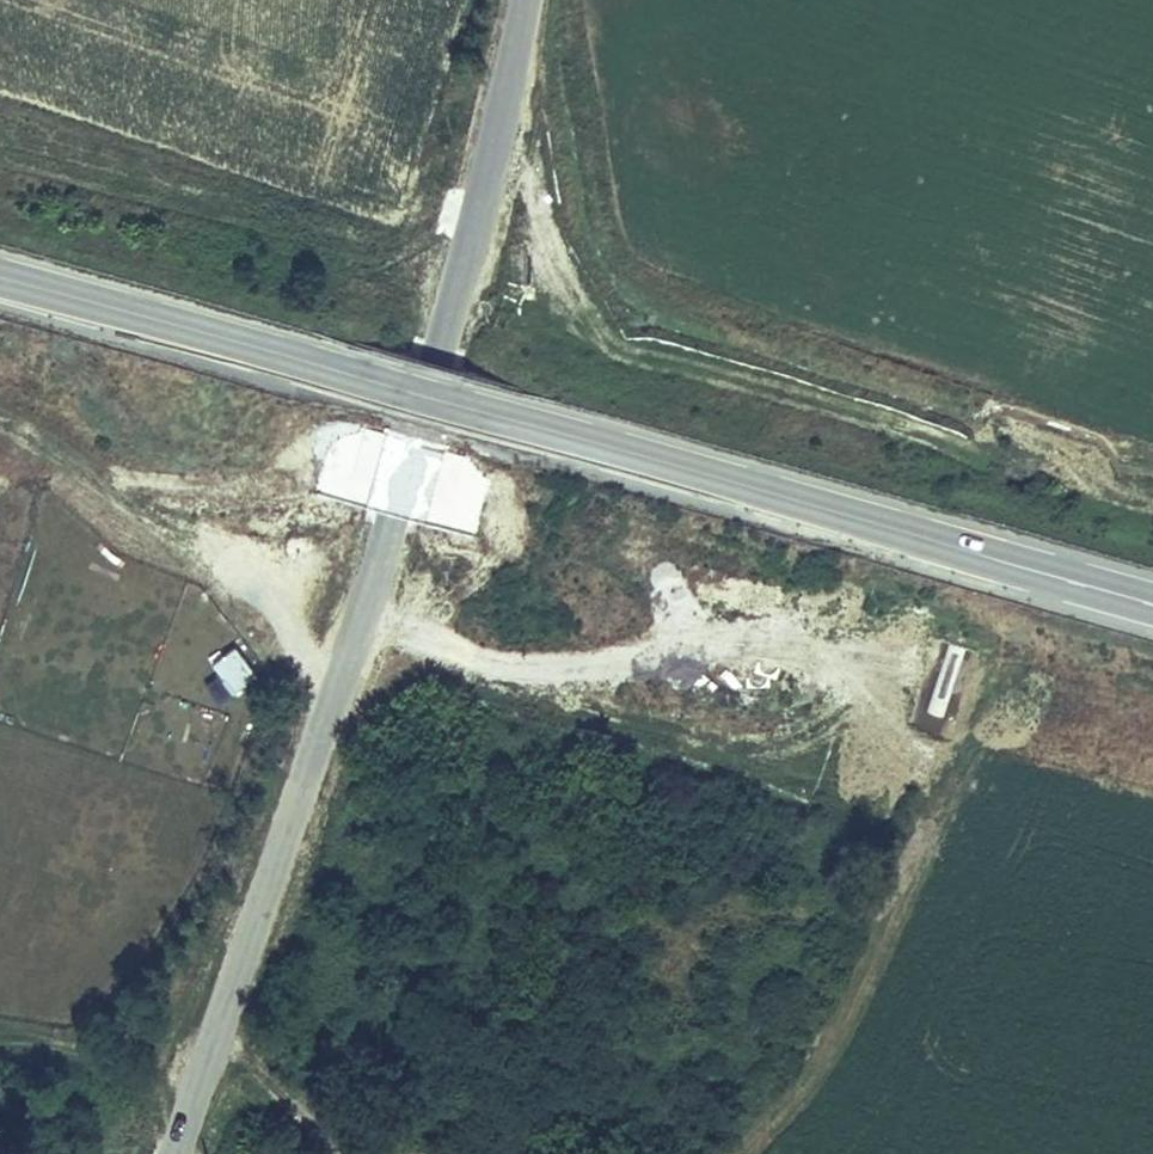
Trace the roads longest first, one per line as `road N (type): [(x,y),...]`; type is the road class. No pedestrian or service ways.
road 1 (tertiary): [(518,0),(459,279),(392,516),(213,1015),(173,1153)]
road 2 (motorway): [(1152,589),(193,316),(0,250)]
road 3 (motorway): [(0,340),(176,403),(585,523),(1152,676)]
road 4 (track): [(213,1015),(353,1153)]

